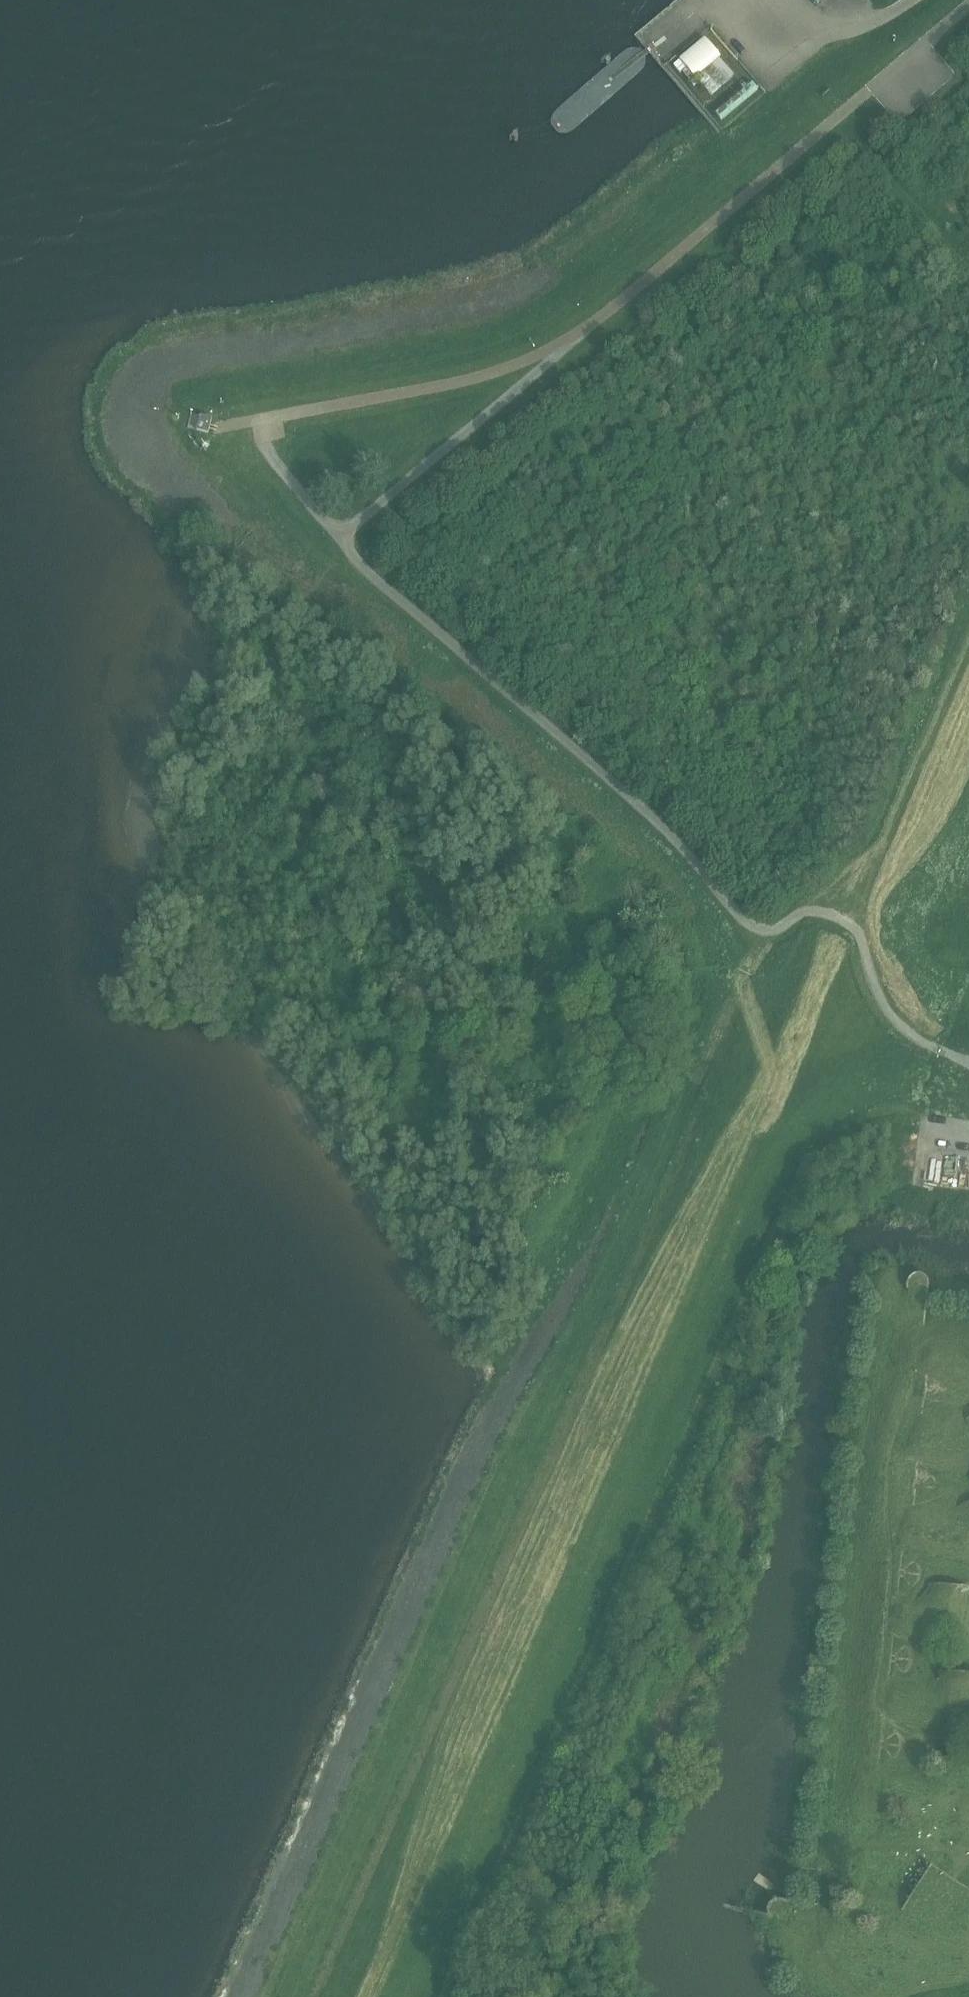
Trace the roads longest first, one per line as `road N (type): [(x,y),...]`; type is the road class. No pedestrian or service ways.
road 1 (unclassified): [(261,421),(499,372),(574,337),(968,3)]
road 2 (track): [(836,915),(806,911),(774,930),(746,923),(659,826),(370,575),(340,537)]
road 3 (track): [(968,601),(836,915)]
road 4 (track): [(574,337),(340,537)]
road 5 (track): [(968,260),(839,116)]
road 6 (track): [(340,537),(265,448),(261,421)]

